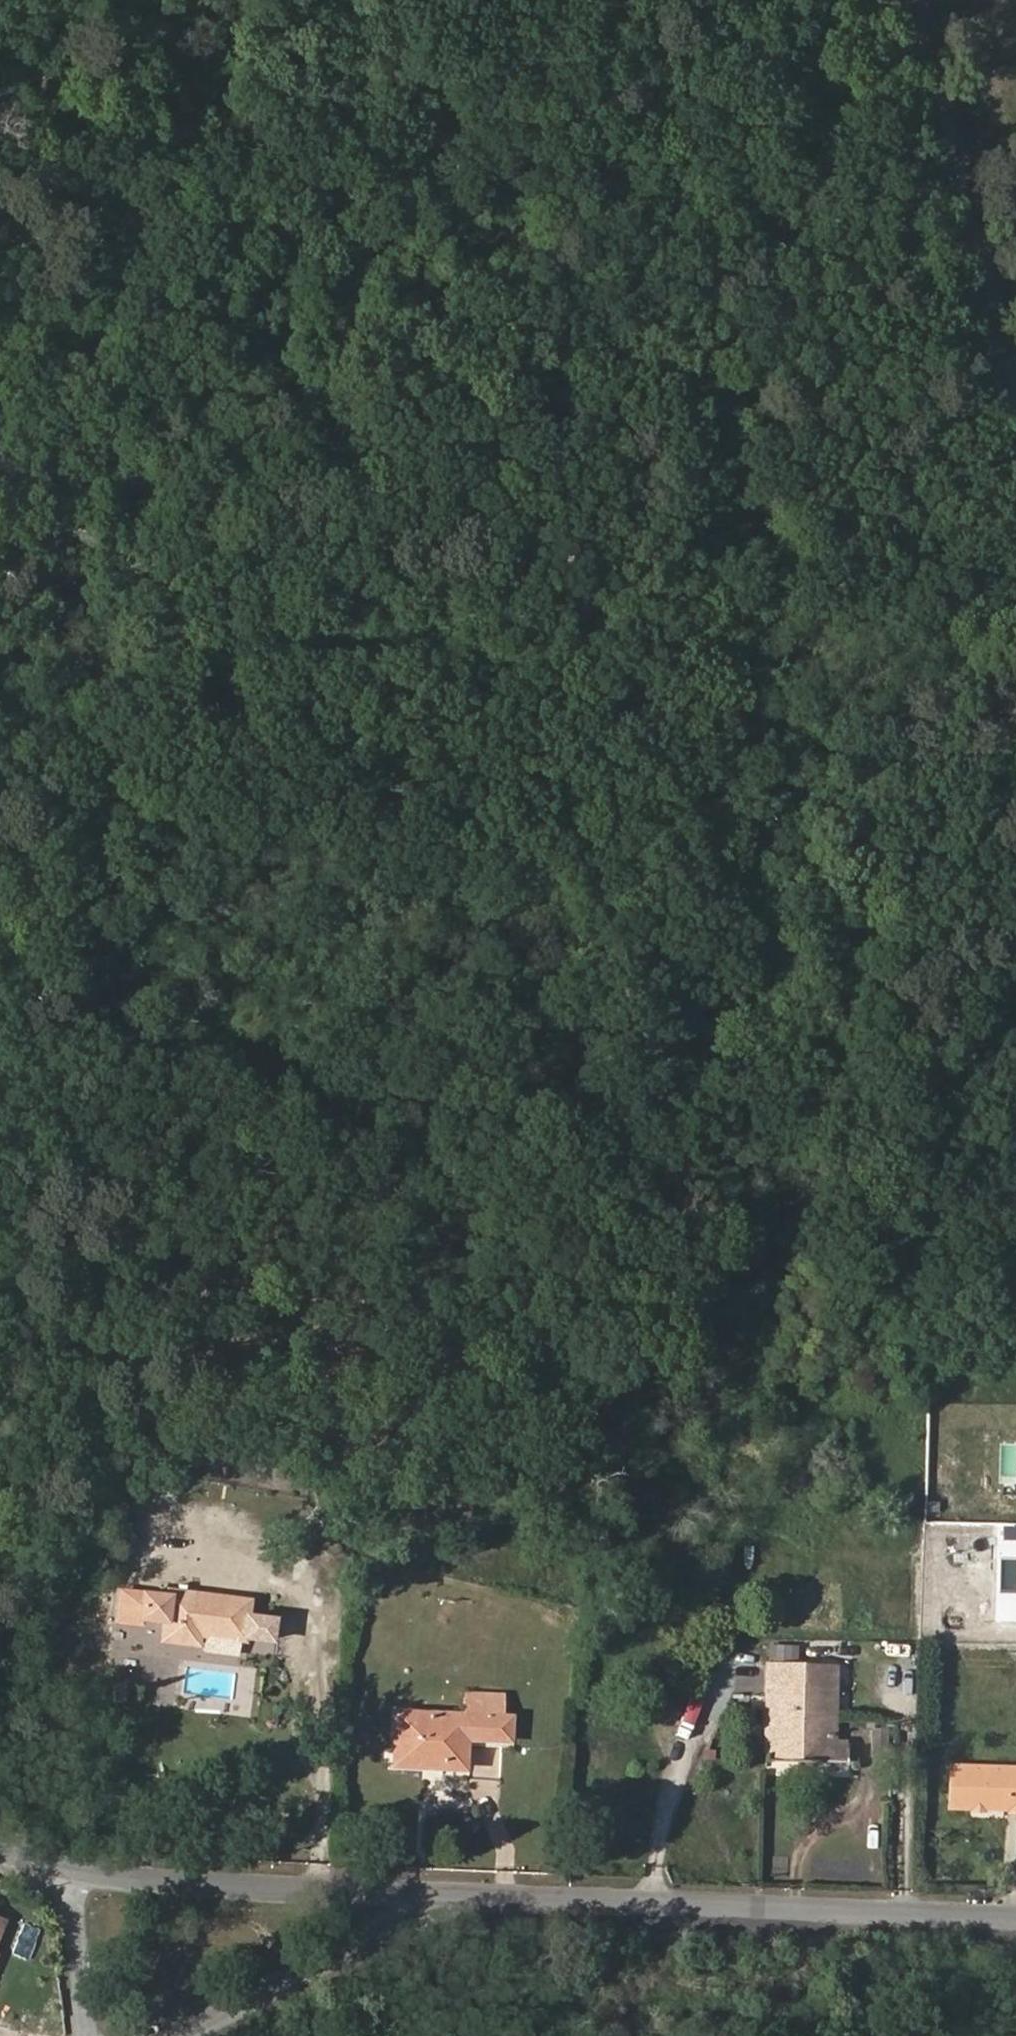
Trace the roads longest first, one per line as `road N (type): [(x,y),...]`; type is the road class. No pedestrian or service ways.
road 1 (residential): [(1015,1918),(462,1892)]
road 2 (residential): [(908,0),(1015,440)]
road 3 (residential): [(462,1892),(88,1874)]
road 4 (residential): [(191,2035),(462,1892)]
road 5 (residential): [(88,1874),(103,2035)]

